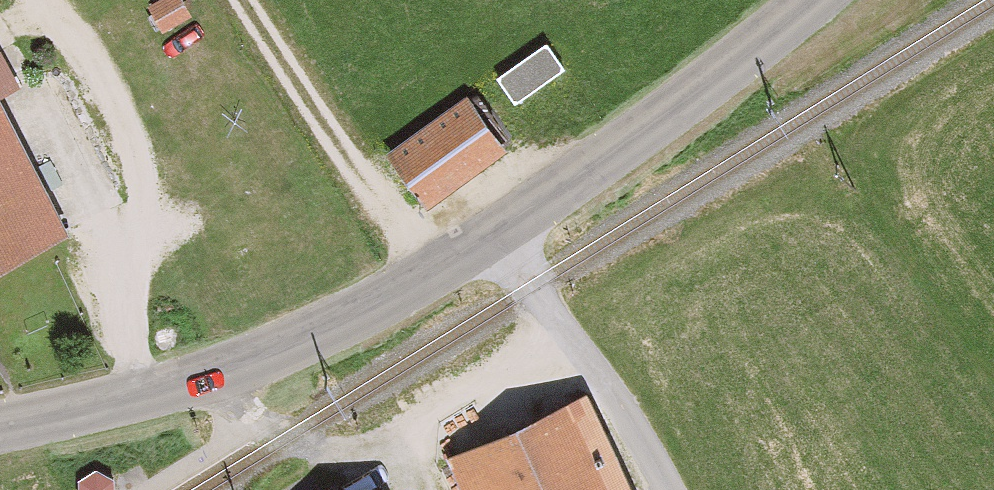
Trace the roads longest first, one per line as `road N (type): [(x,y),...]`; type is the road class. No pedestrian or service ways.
road 1 (tertiary): [(0,429),(221,372),(359,314),(641,134),(812,0)]
road 2 (track): [(247,421),(332,452),(399,437),(569,334)]
road 3 (track): [(497,232),(601,379),(664,489)]

